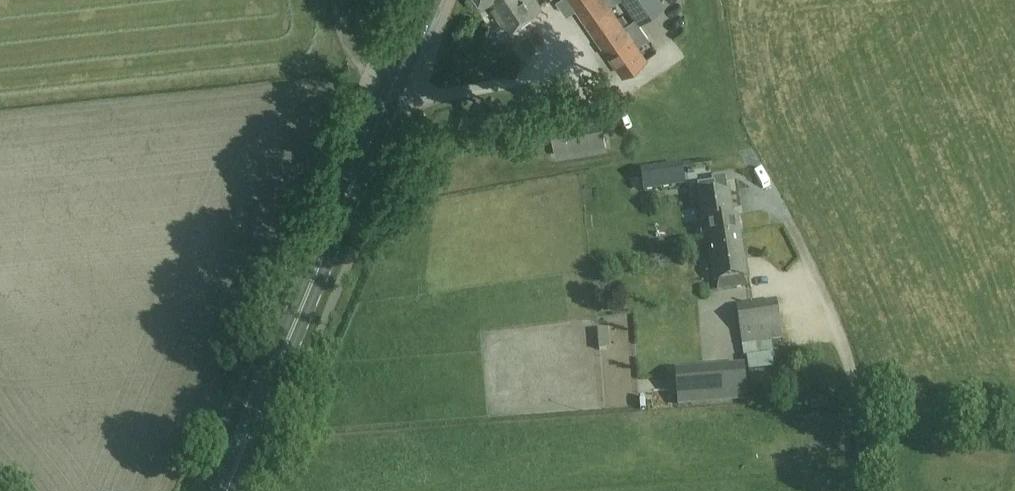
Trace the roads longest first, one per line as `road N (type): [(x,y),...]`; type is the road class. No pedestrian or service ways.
road 1 (primary): [(224,490),(428,0)]

